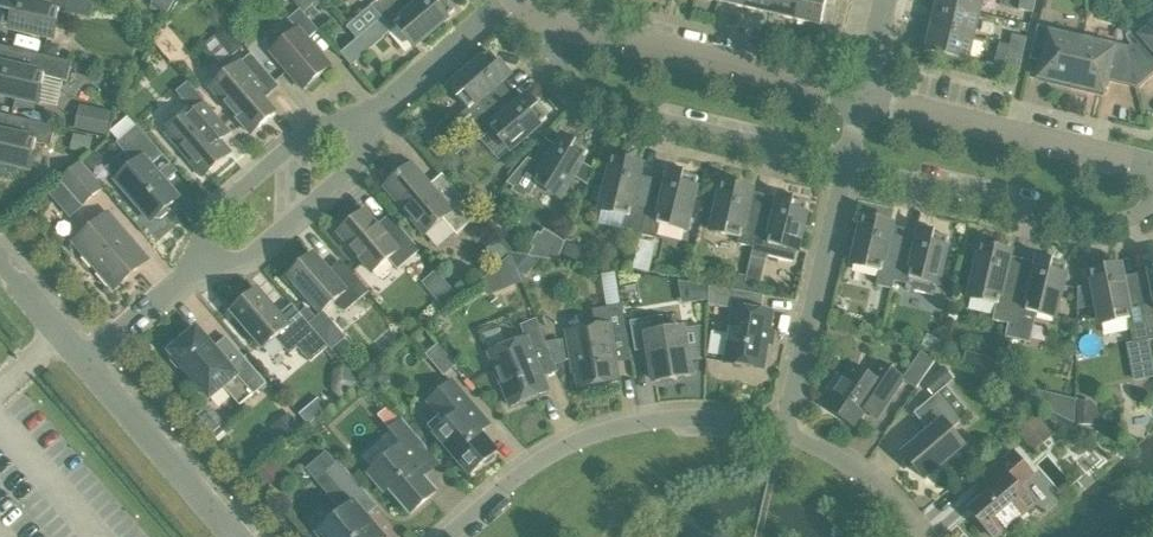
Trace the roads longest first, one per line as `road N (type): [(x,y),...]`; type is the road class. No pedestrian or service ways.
road 1 (residential): [(784,432),(722,416),(636,421),(529,467),(448,536)]
road 2 (residential): [(536,19),(594,105),(846,166)]
road 3 (residential): [(862,96),(536,19)]
road 4 (residential): [(846,166),(1126,229),(1152,203)]
road 5 (residential): [(1152,161),(862,96)]
road 6 (residential): [(784,432),(846,166)]
road 7 (residential): [(199,261),(261,253),(356,169),(374,113)]
road 8 (residential): [(374,113),(321,125),(209,219),(199,261)]
road 9 (residential): [(239,536),(87,360)]
road 10 (residential): [(924,536),(872,478),(784,432)]
road 11 (residential): [(374,113),(499,0)]
road 12 (residential): [(87,360),(199,261)]
road 13 (residential): [(87,360),(0,257)]

